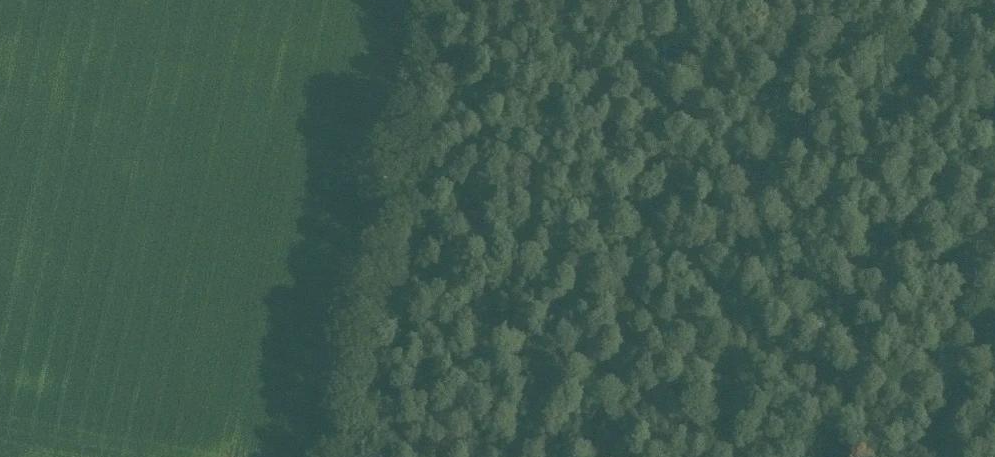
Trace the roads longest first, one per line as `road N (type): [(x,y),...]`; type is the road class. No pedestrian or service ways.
road 1 (track): [(419,0),(330,456)]

